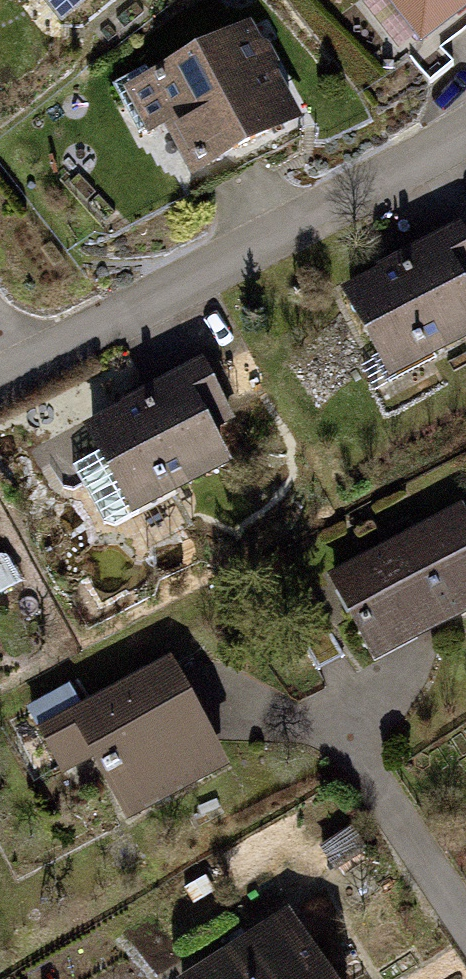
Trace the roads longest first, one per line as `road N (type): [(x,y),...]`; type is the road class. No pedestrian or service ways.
road 1 (residential): [(465,133),(0,377)]

